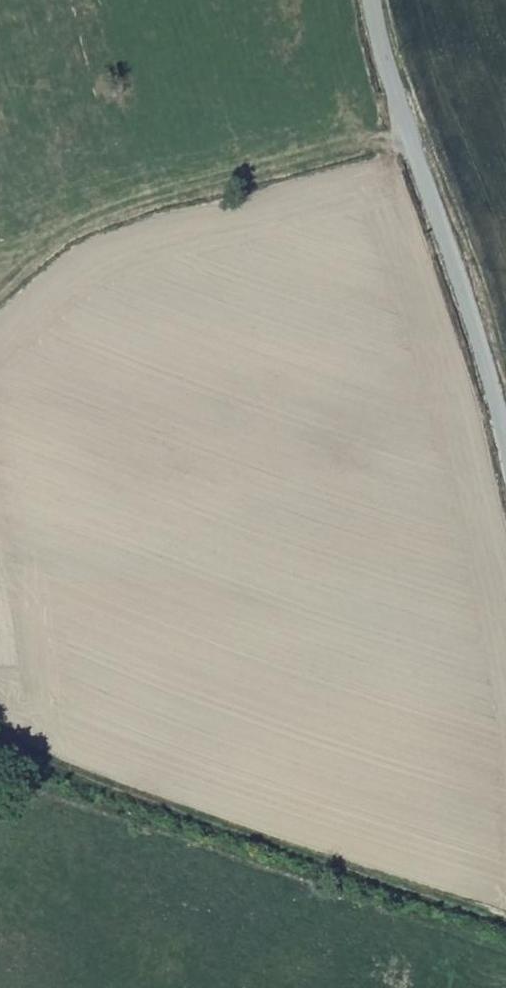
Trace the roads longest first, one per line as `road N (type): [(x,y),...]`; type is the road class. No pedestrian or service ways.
road 1 (track): [(0,723),(17,747),(46,762),(505,918)]
road 2 (track): [(505,639),(435,632),(229,570),(31,531),(0,532)]
road 3 (unclassified): [(505,442),(372,0)]

